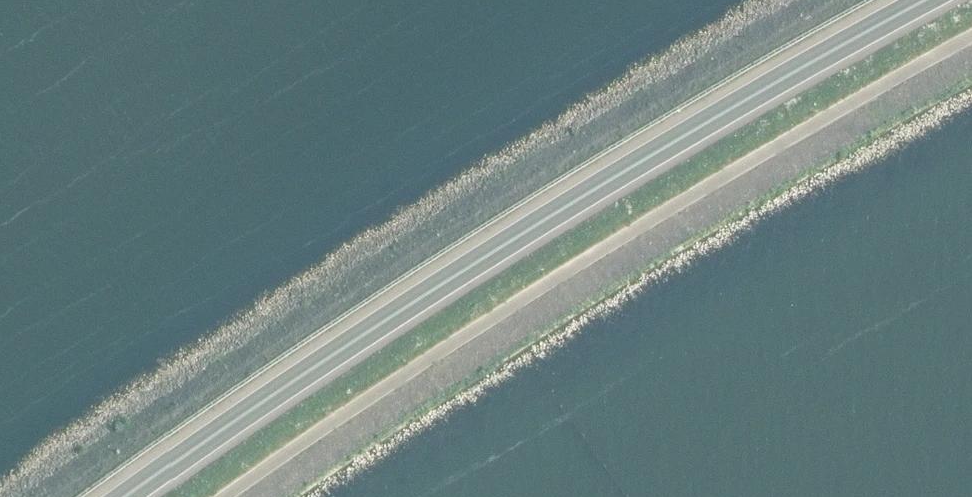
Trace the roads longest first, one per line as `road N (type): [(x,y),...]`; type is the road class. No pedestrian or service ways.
road 1 (trunk): [(151,496),(554,230),(956,0)]

